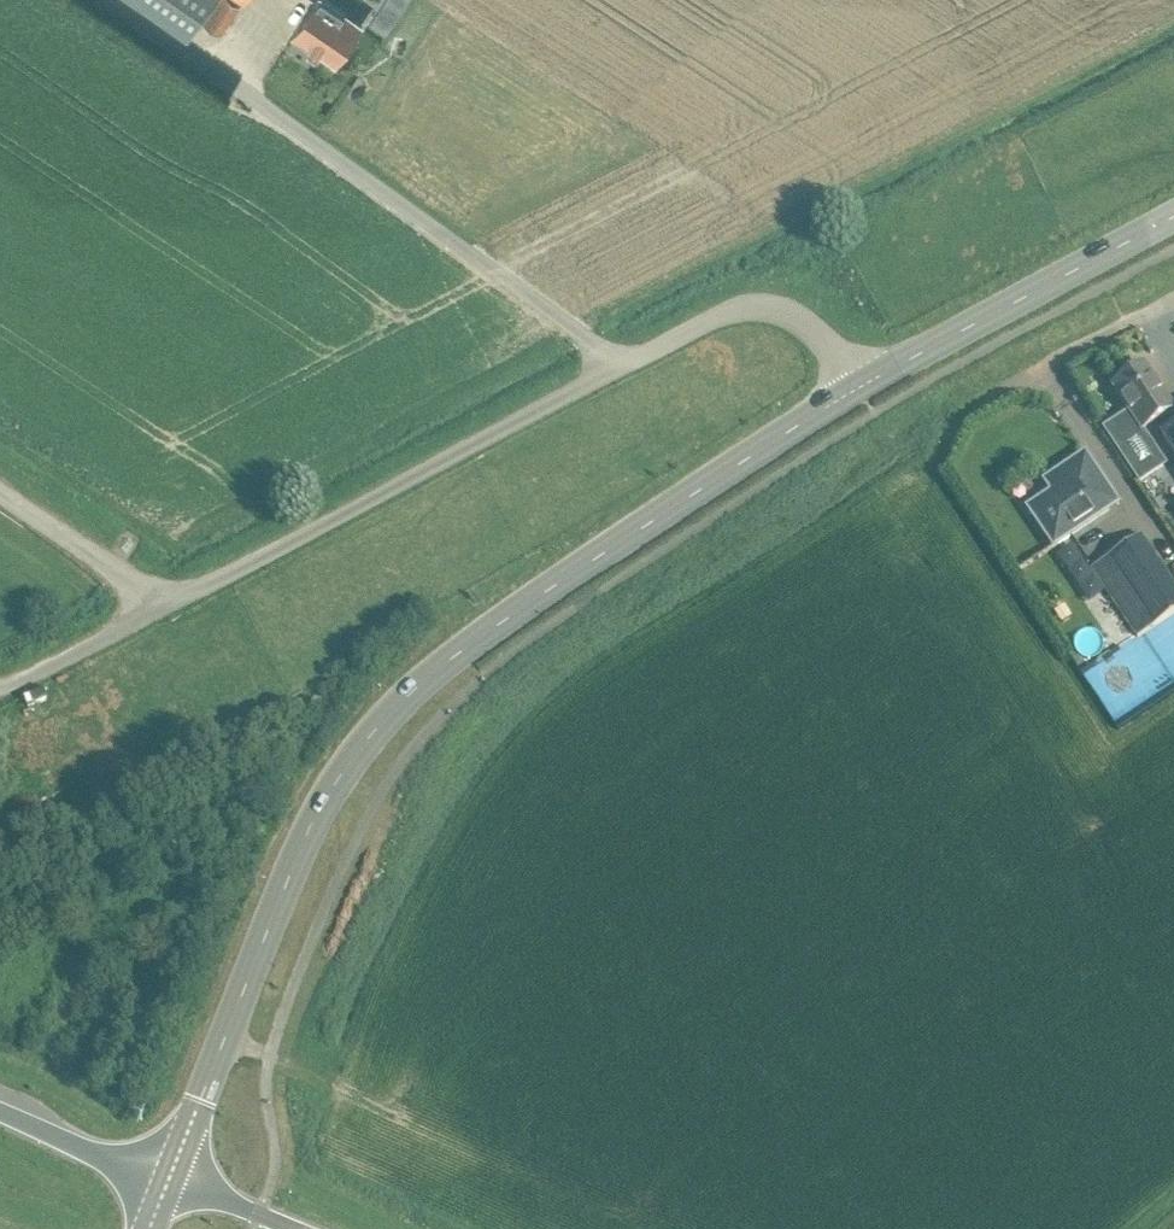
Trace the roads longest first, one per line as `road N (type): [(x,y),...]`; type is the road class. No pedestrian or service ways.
road 1 (secondary): [(167,1182),(301,846),(340,776),(387,717),(531,601),(859,388)]
road 2 (unclassified): [(859,388),(803,323),(770,308),(730,311),(619,367),(112,0)]
road 3 (secondary): [(859,388),(1173,219)]
road 4 (motorway): [(167,1182),(0,1111)]
road 5 (motorway): [(295,1228),(167,1182)]

